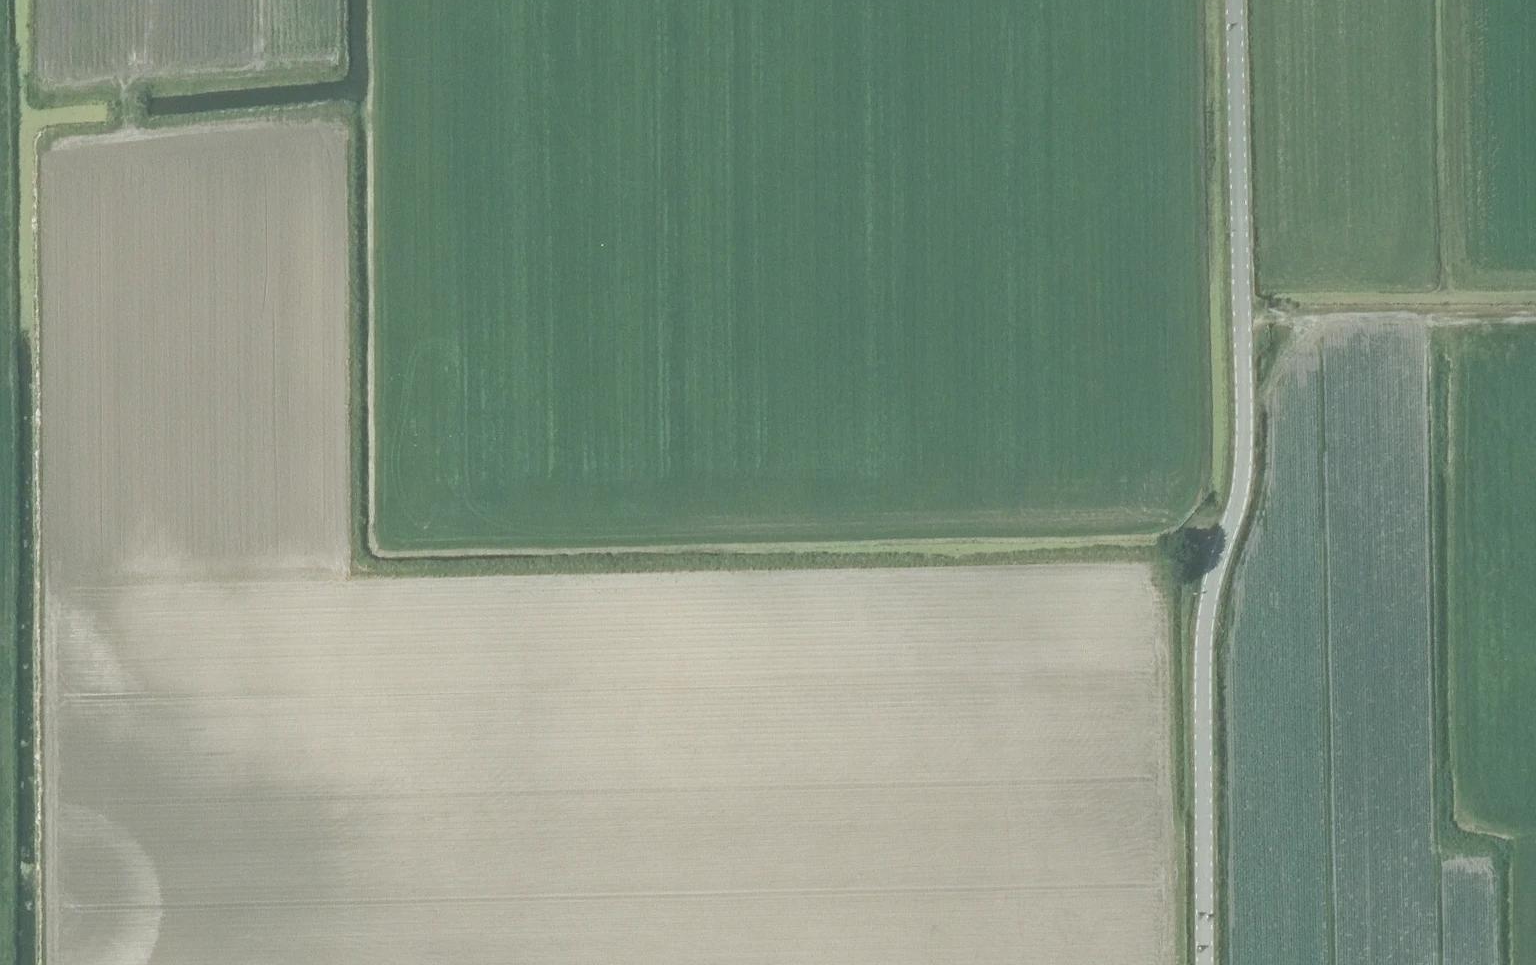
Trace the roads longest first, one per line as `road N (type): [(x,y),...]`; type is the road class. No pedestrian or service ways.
road 1 (unclassified): [(1202,964),(1198,635),(1203,582),(1236,480),(1237,0)]

